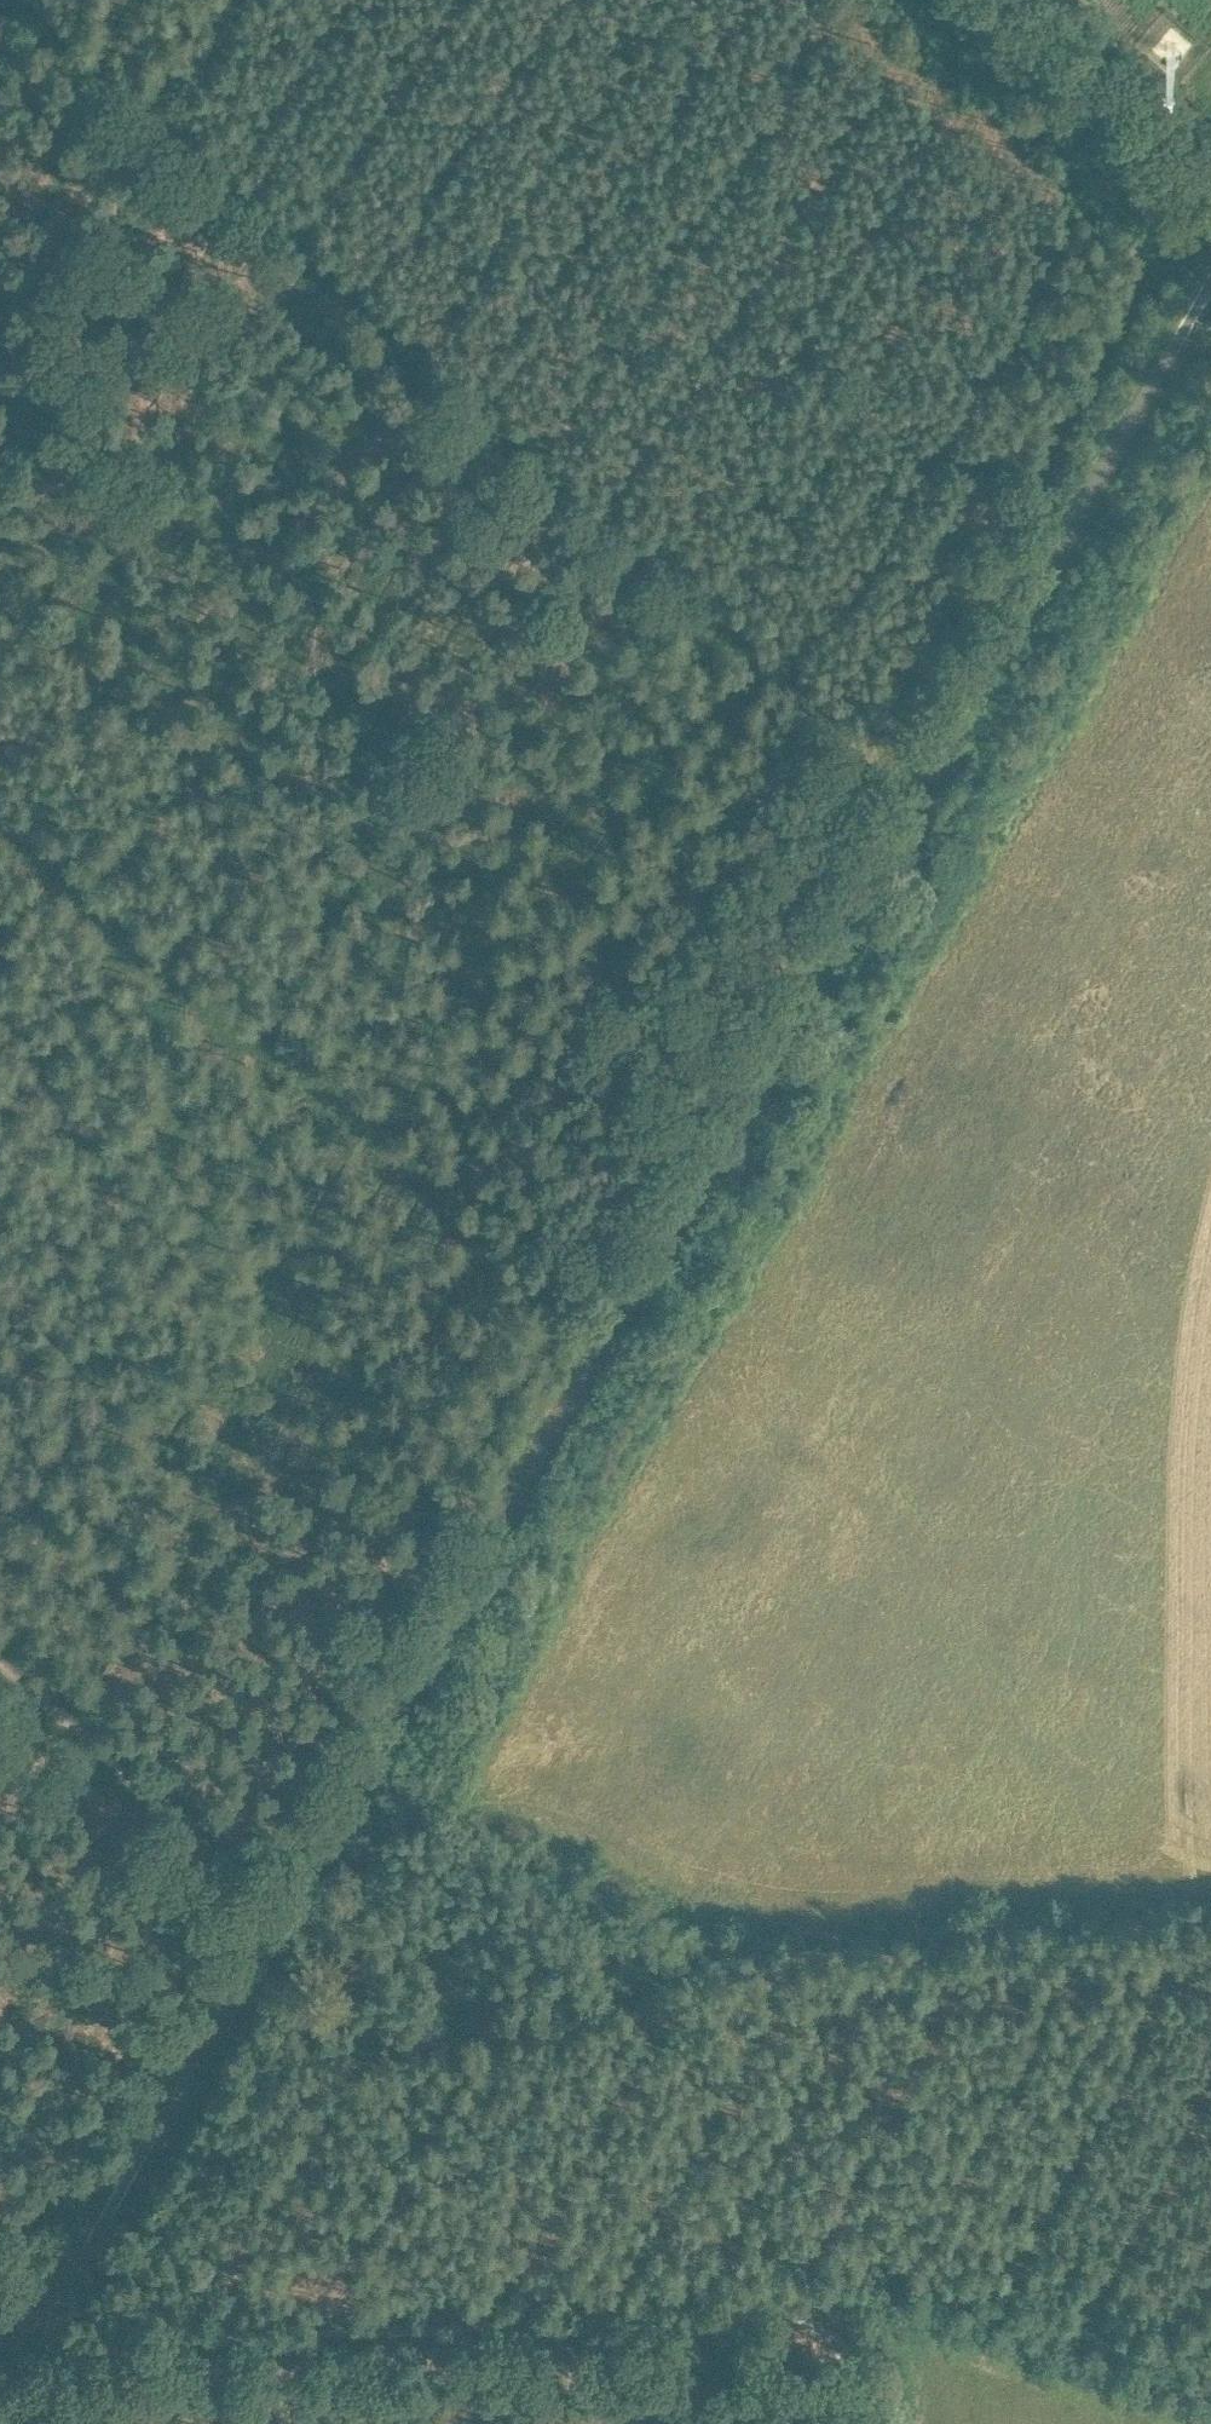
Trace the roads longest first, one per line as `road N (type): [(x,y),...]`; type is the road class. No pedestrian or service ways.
road 1 (track): [(863,2423),(870,2292),(31,2332)]
road 2 (track): [(235,1872),(0,1666)]
road 3 (unclassified): [(1210,193),(986,0)]

